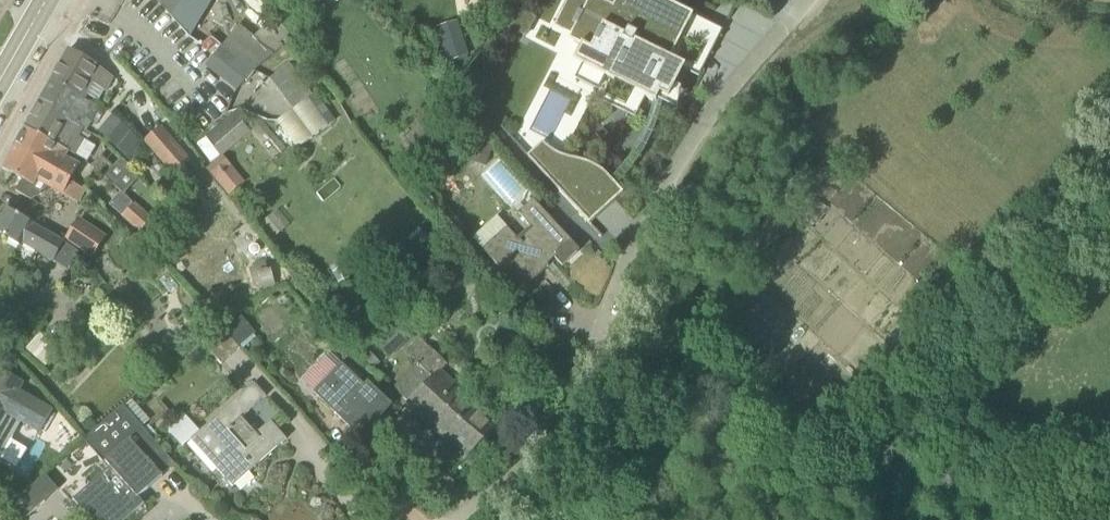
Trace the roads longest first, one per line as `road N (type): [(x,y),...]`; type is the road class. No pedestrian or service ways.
road 1 (residential): [(459,519),(529,464),(553,433),(654,208),(691,146),(812,0)]

